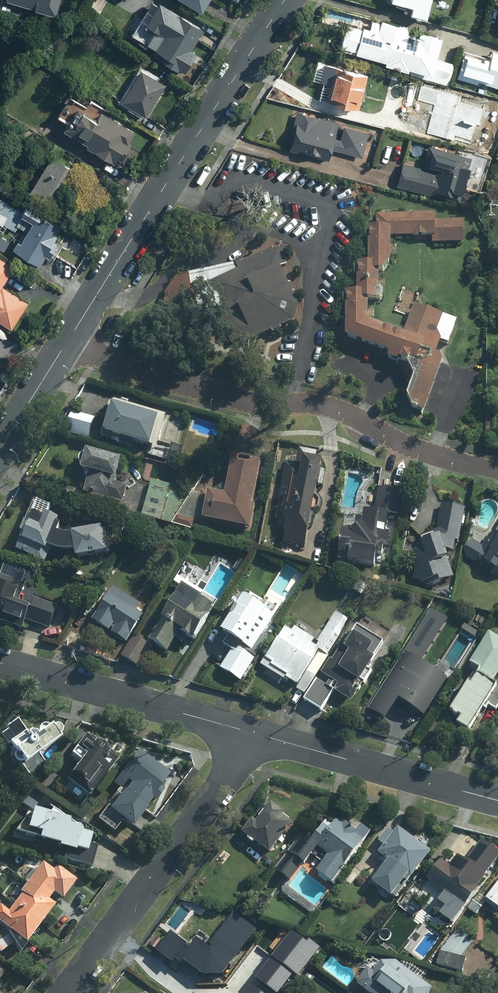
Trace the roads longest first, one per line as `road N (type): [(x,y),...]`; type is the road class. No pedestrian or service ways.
road 1 (residential): [(497,472),(408,446),(320,405),(246,401),(157,379),(66,343)]
road 2 (tertiary): [(286,0),(66,343)]
road 3 (residential): [(67,992),(252,733)]
road 4 (residential): [(0,663),(252,733)]
road 5 (residential): [(252,733),(497,801)]
road 6 (tertiary): [(66,343),(0,448)]

